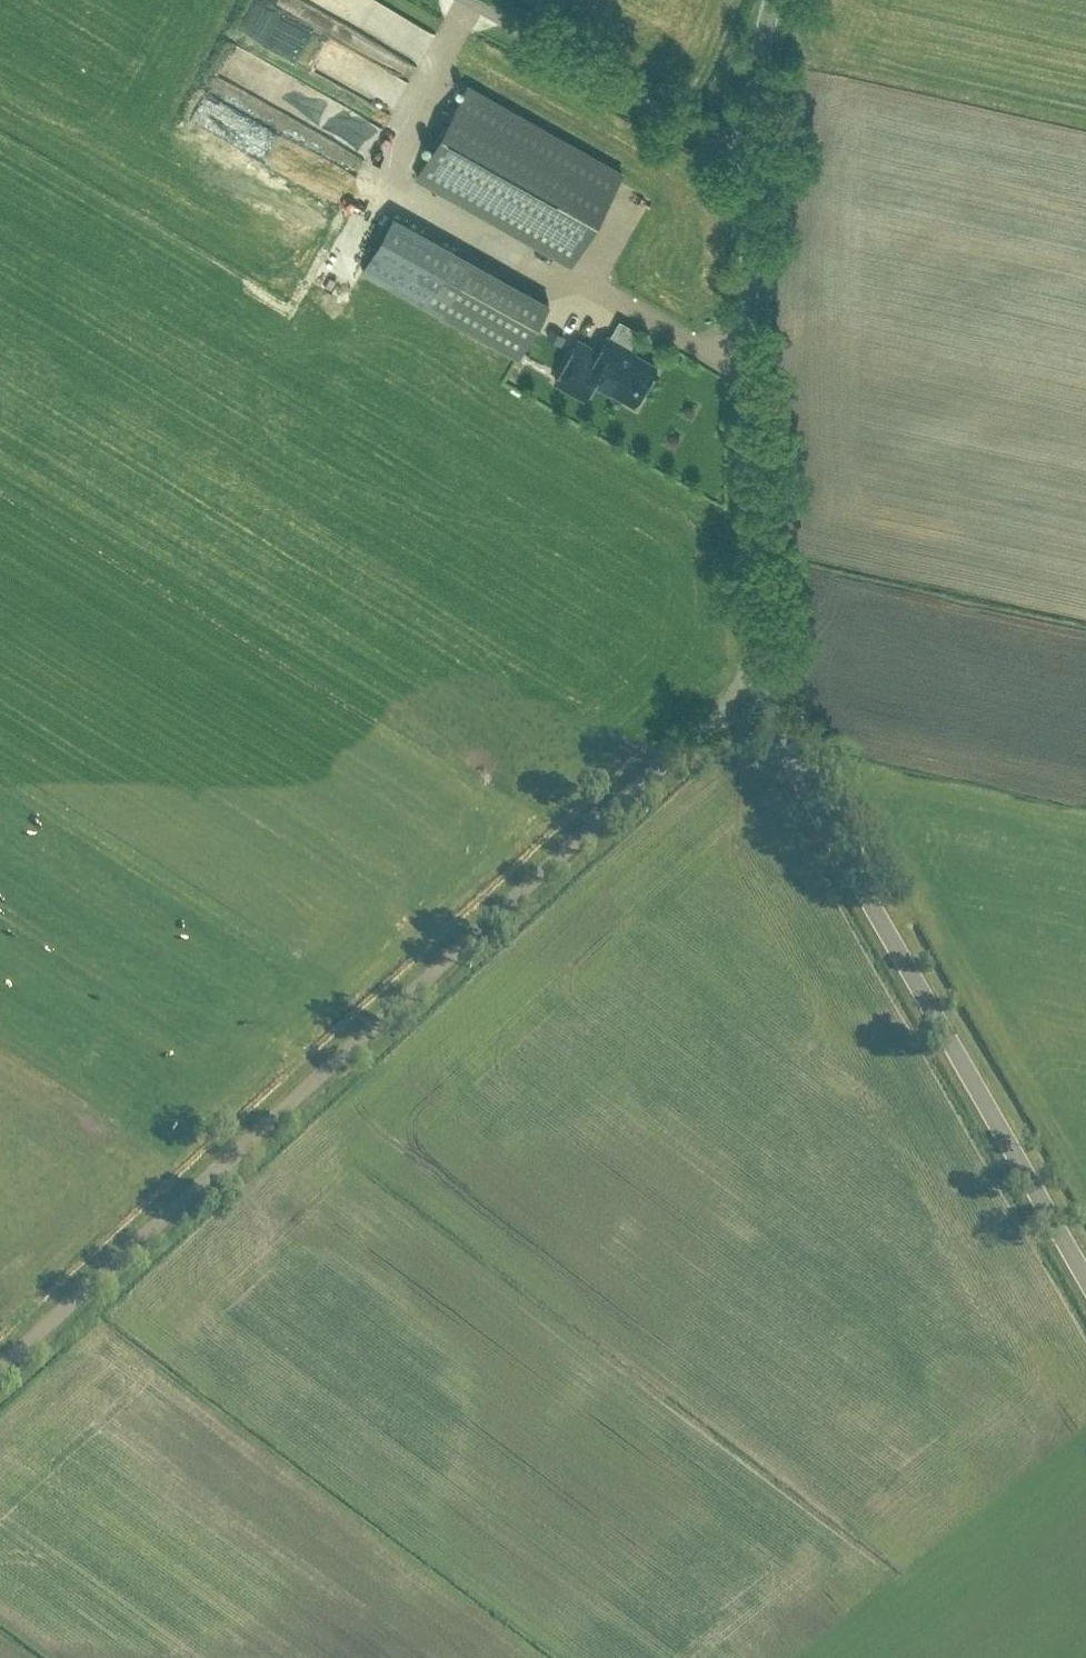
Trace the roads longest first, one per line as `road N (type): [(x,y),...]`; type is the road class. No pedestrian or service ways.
road 1 (unclassified): [(0,1373),(713,719),(764,703)]
road 2 (unclassified): [(1085,1283),(829,837),(764,703)]
road 3 (unclassified): [(764,703),(745,431),(750,157)]
road 4 (unclassified): [(750,157),(471,0)]
road 5 (unclassified): [(750,157),(763,52),(781,0)]

